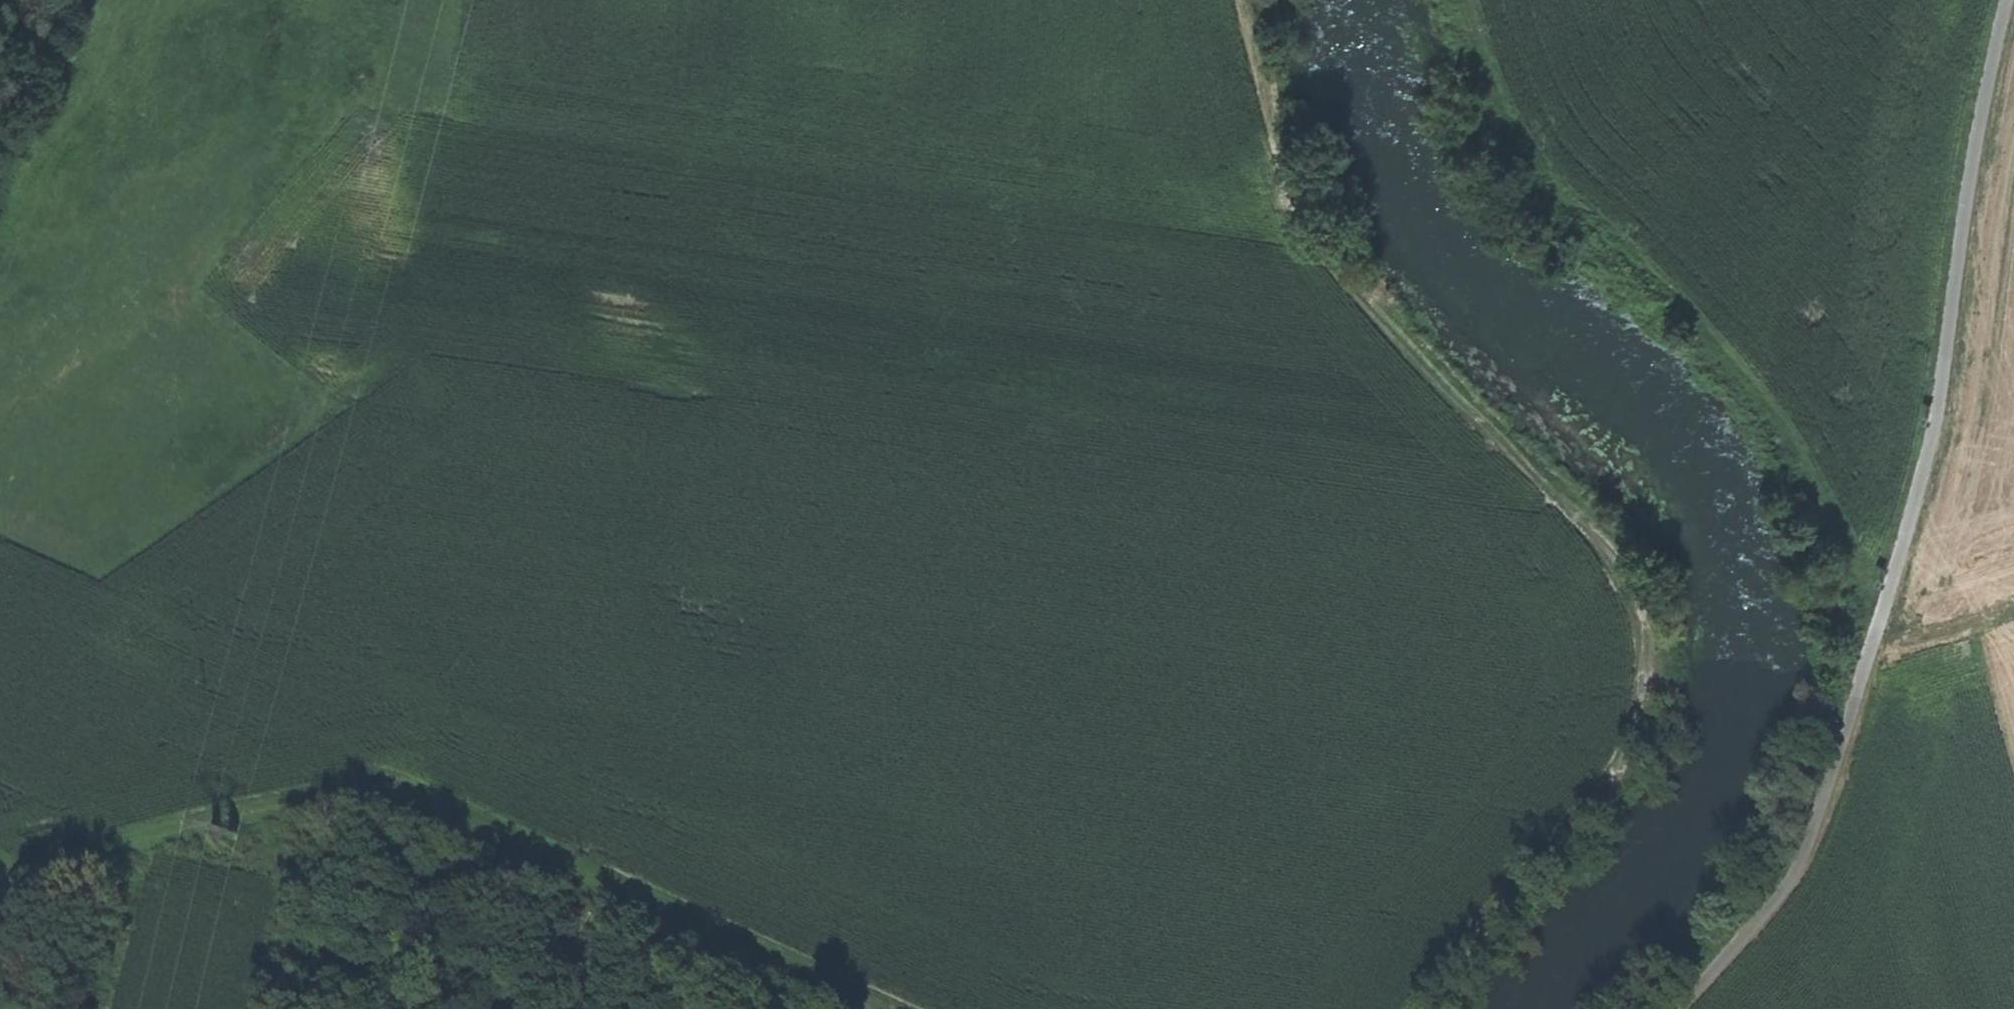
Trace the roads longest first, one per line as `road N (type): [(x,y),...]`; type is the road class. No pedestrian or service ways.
road 1 (track): [(1245,0),(1293,196),(1332,266),(1433,390),(1621,556),(1644,598),(1652,675),(1638,743),(1600,803),(1477,933),(1421,1008)]
road 2 (track): [(270,805),(329,795),(413,806),(493,829),(885,1008)]

